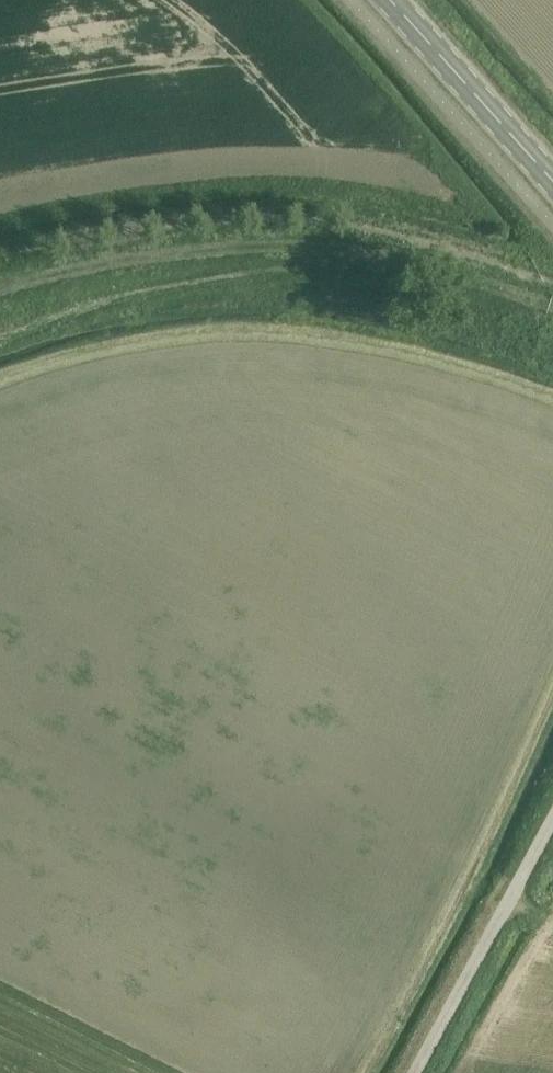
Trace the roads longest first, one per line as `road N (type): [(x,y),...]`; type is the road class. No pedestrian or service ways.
road 1 (unclassified): [(416,1072),(552,822)]
road 2 (secondary): [(552,188),(383,0)]

